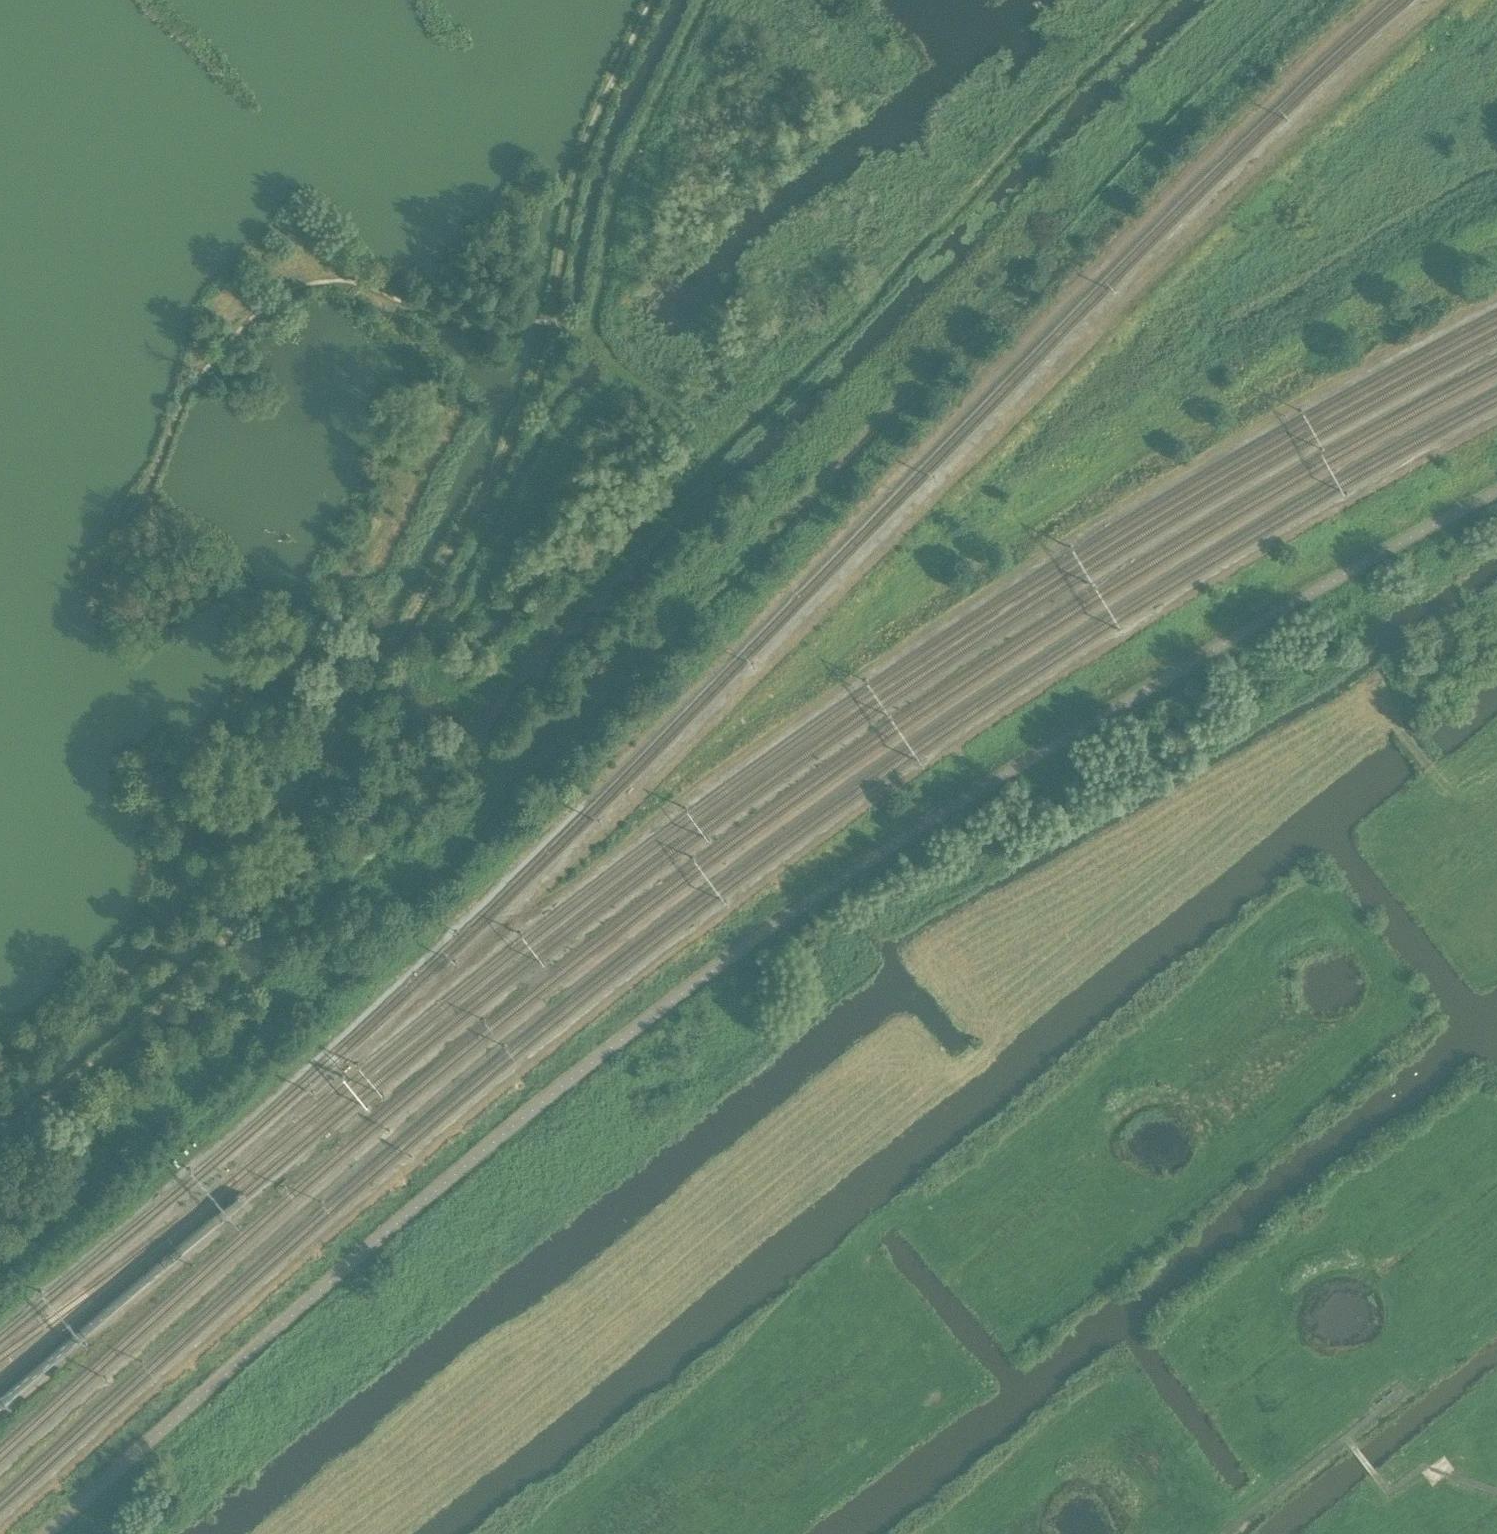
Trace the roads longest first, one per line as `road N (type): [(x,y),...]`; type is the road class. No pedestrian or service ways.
road 1 (track): [(581,331),(629,363),(571,408),(441,646),(438,673),(450,689),(469,693),(497,678),(728,440),(657,384)]
road 2 (track): [(728,440),(1163,0)]
road 3 (track): [(706,0),(622,177),(588,323),(581,331),(551,323)]

